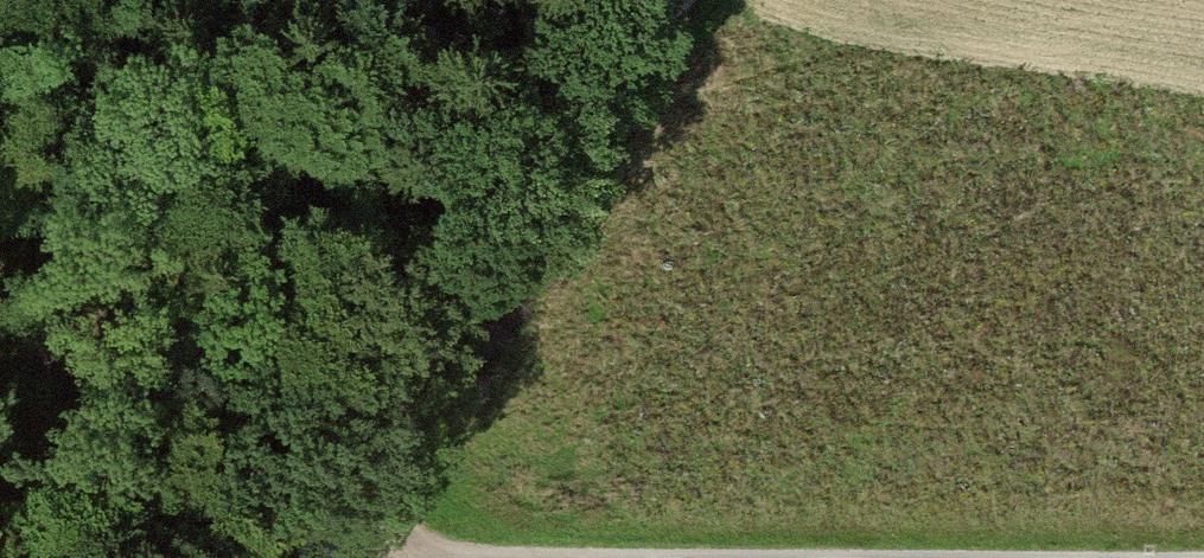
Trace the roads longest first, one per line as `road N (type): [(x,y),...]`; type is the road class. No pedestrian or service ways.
road 1 (track): [(332,557),(437,360),(722,0)]

